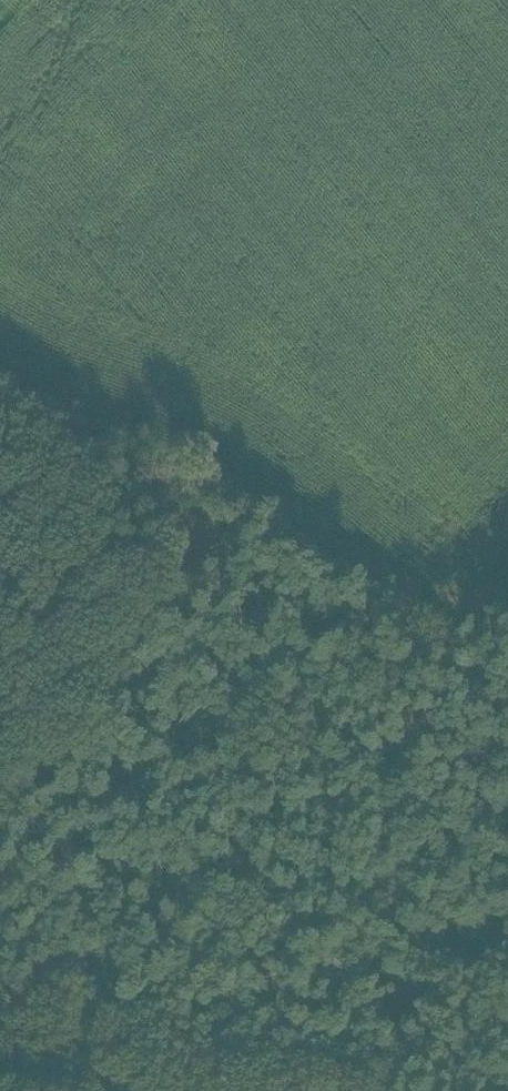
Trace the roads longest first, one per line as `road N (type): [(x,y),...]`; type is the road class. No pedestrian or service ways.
road 1 (track): [(0,591),(61,565),(106,562),(264,592),(324,614)]
road 2 (track): [(129,1090),(0,1030)]

